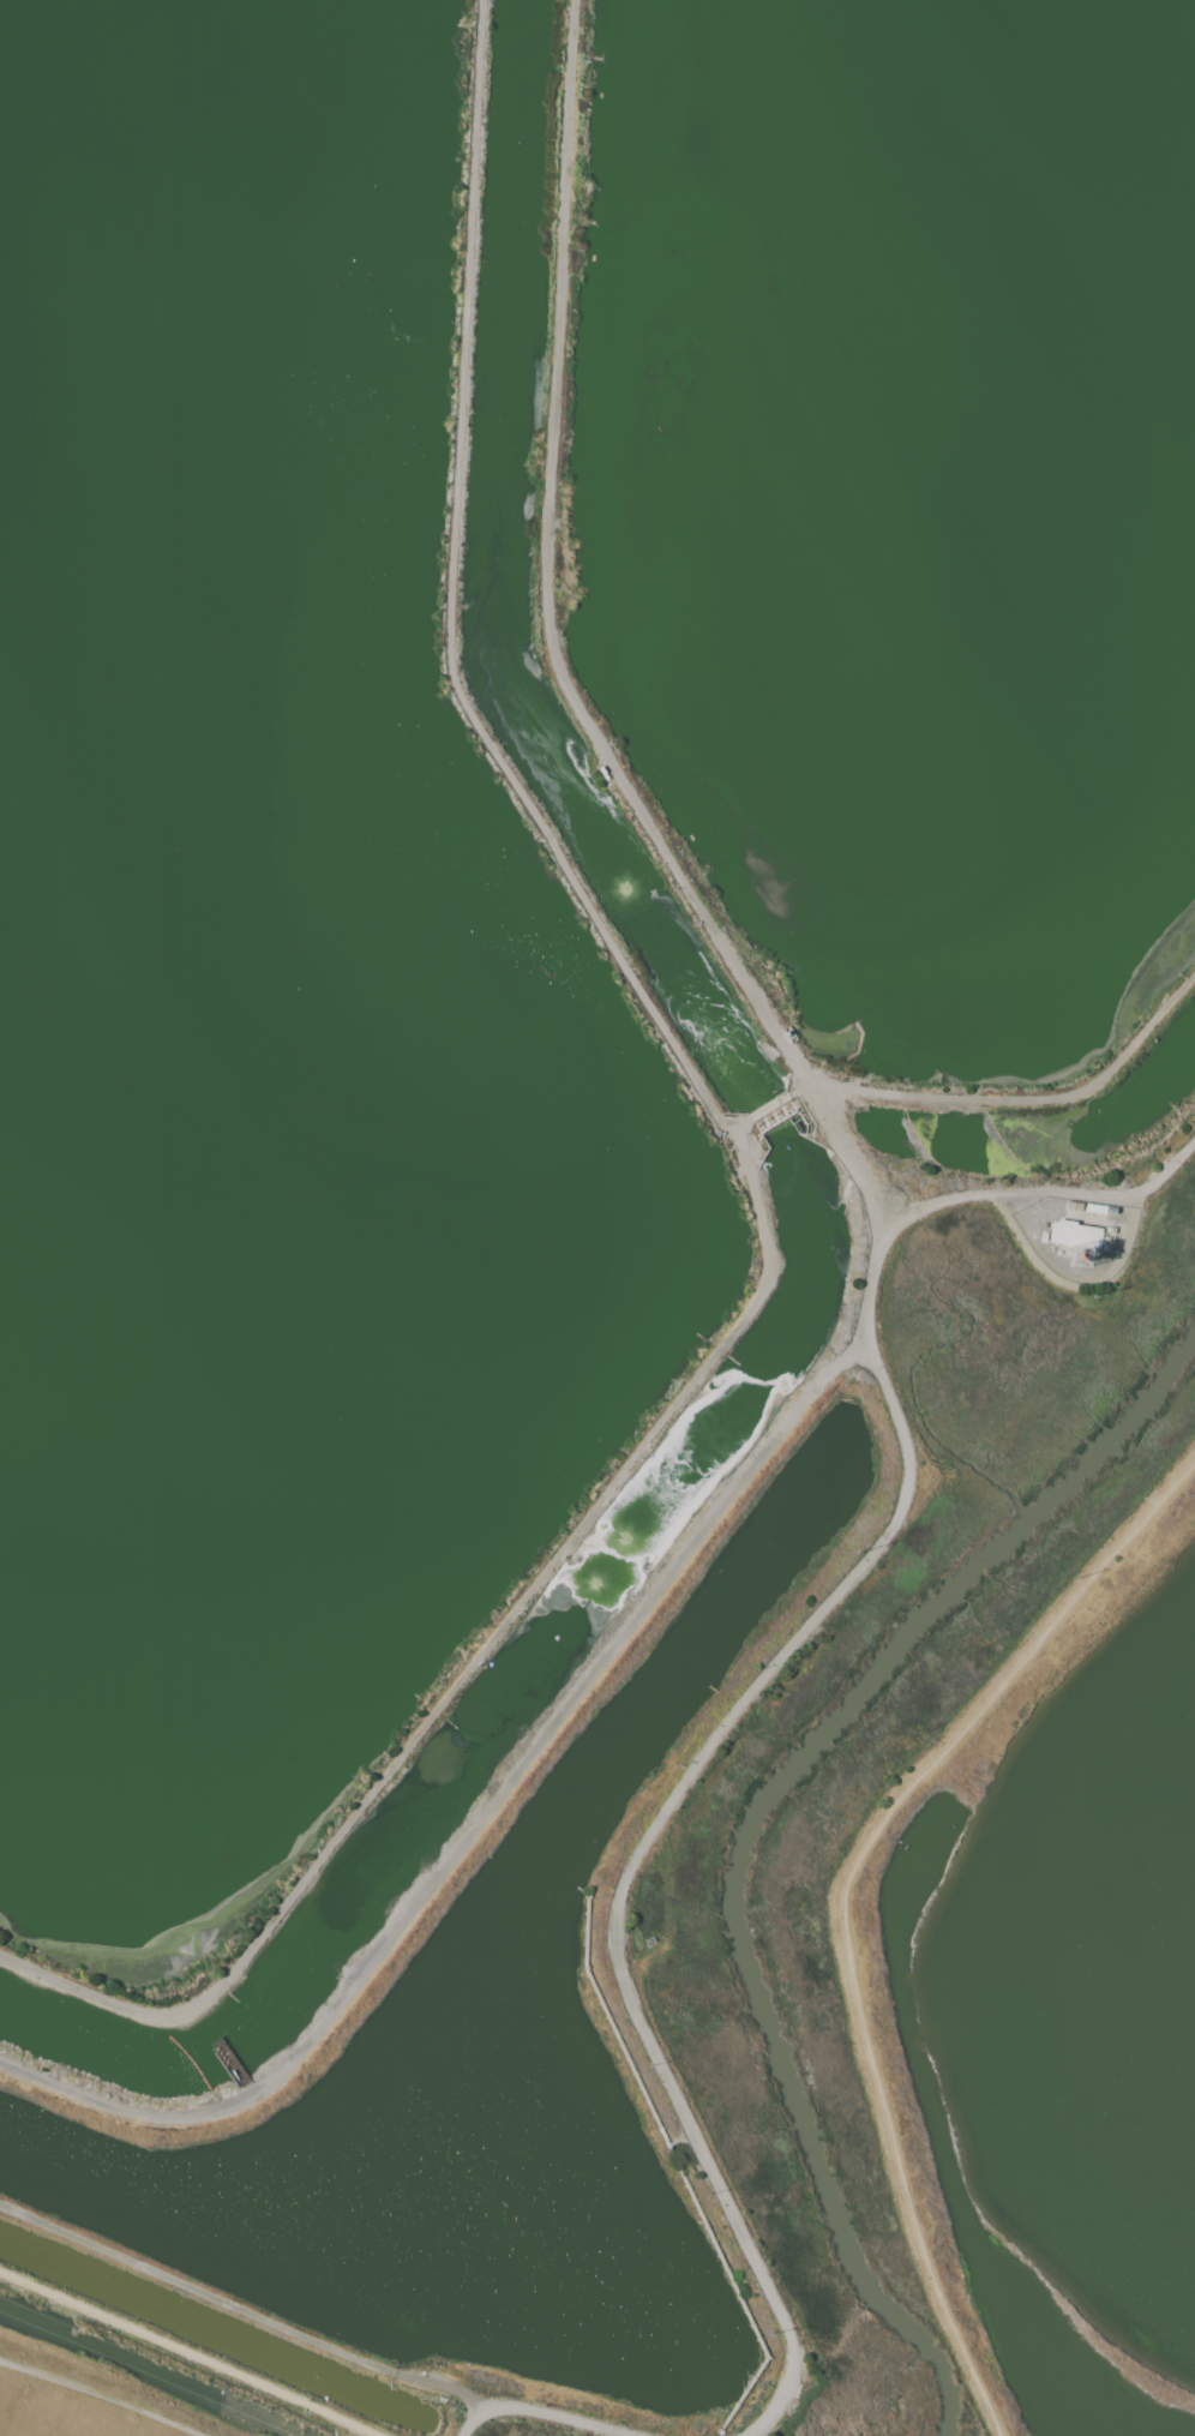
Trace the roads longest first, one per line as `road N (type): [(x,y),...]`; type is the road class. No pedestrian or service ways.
road 1 (track): [(0,2207),(308,2341),(391,2375),(440,2384),(487,2408)]

